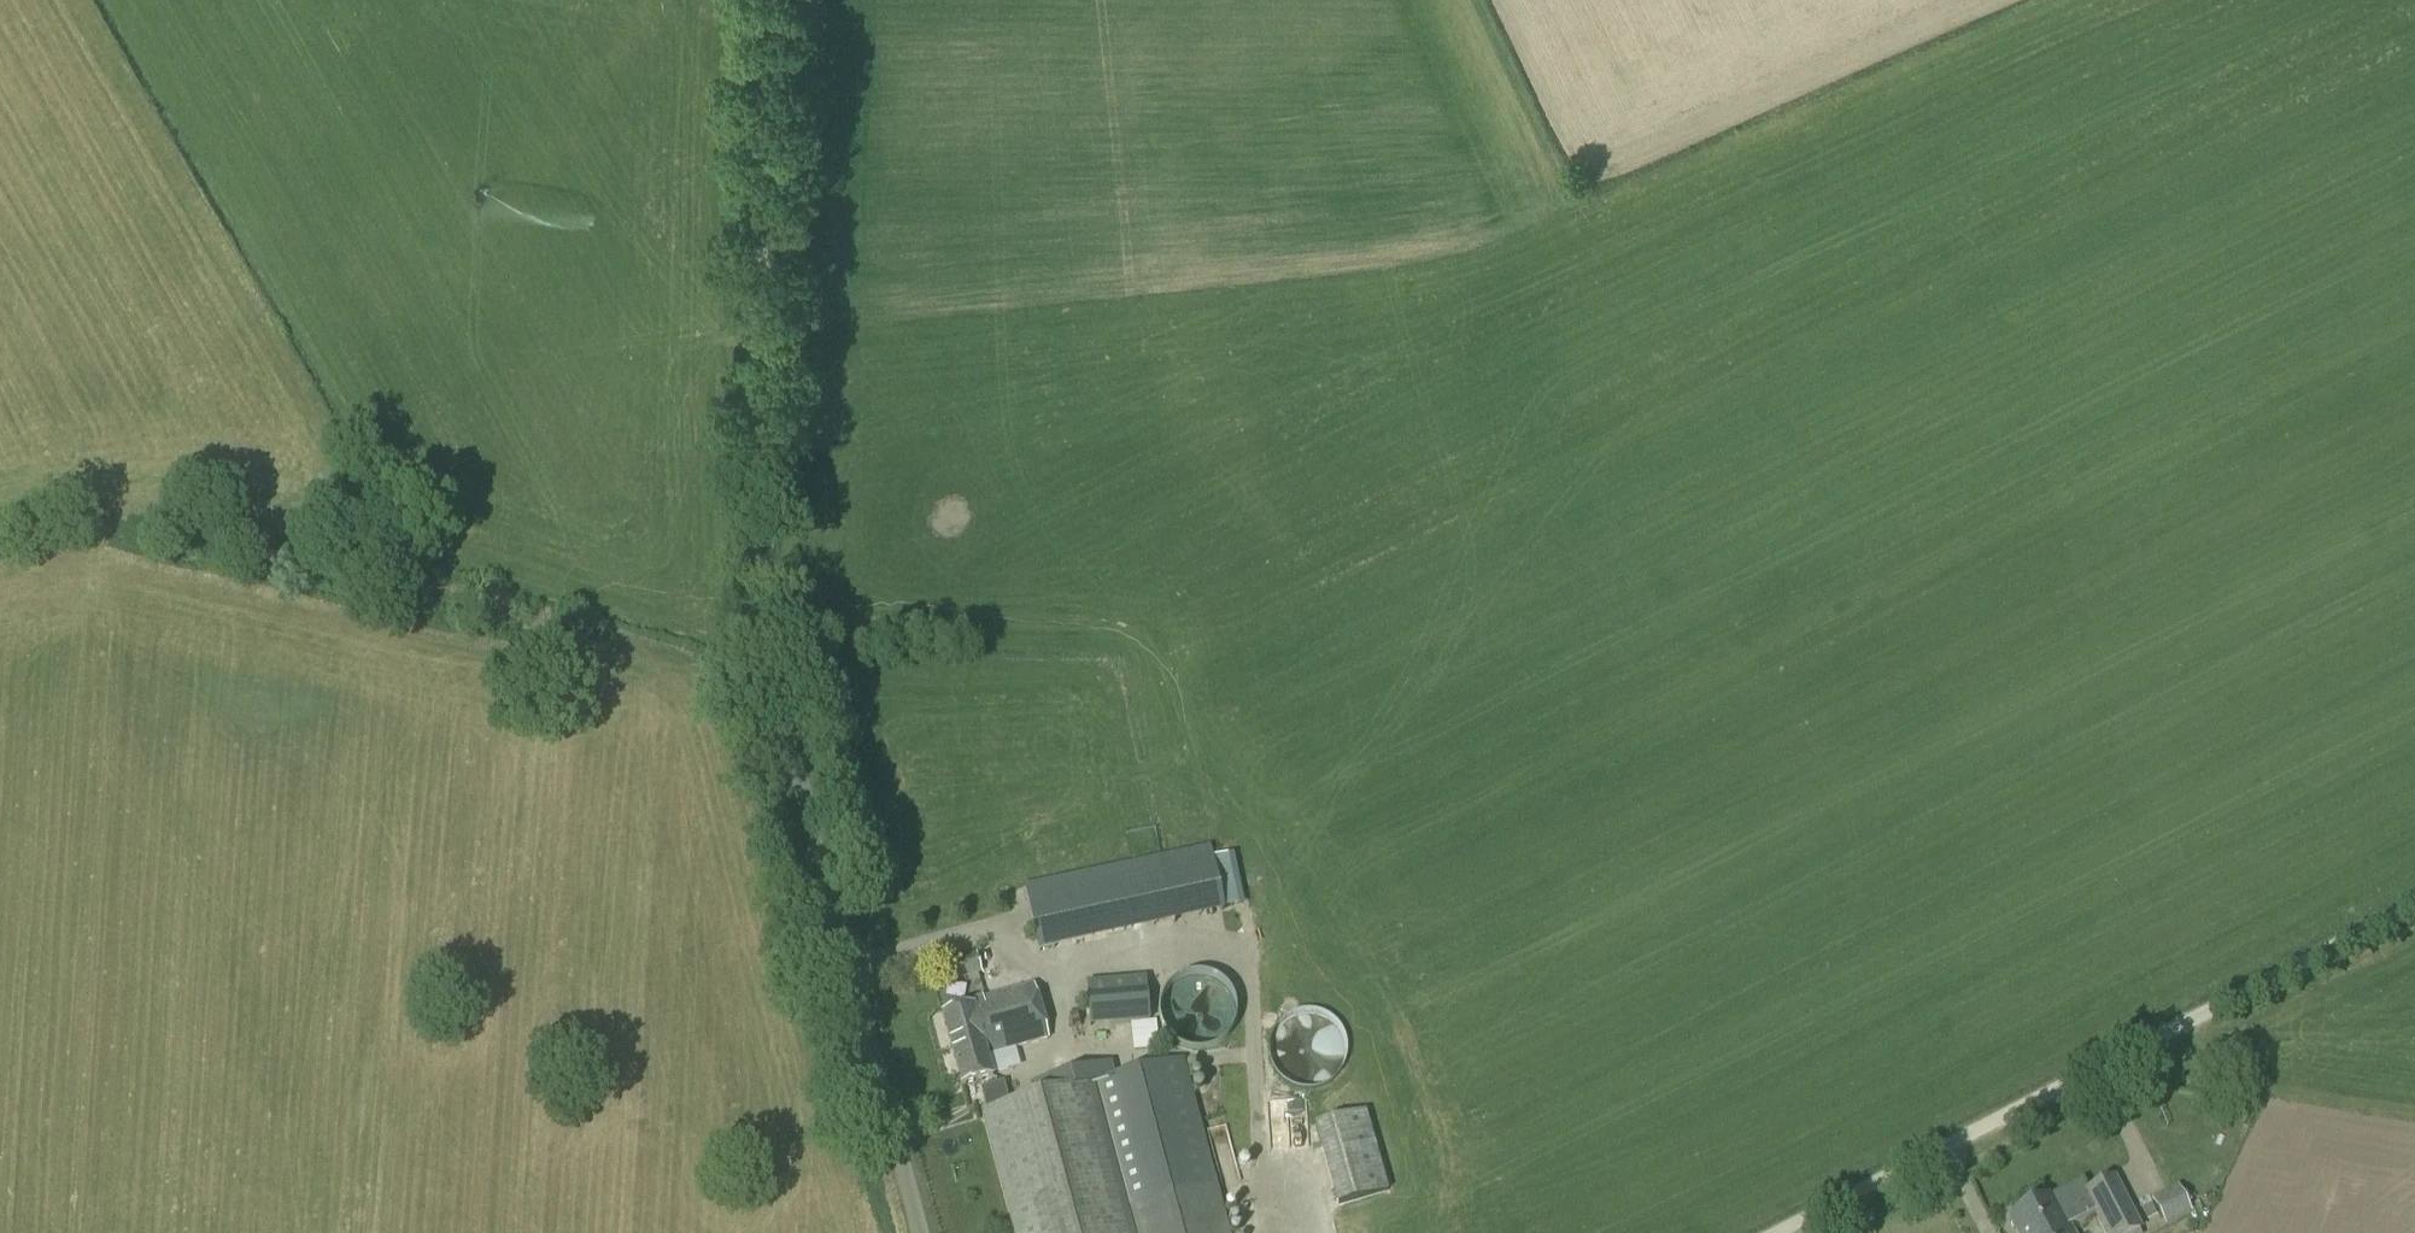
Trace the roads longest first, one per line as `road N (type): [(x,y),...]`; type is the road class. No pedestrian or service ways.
road 1 (unclassified): [(911,1232),(757,669),(742,572),(764,0)]
road 2 (unclassified): [(2414,917),(1787,1232)]

